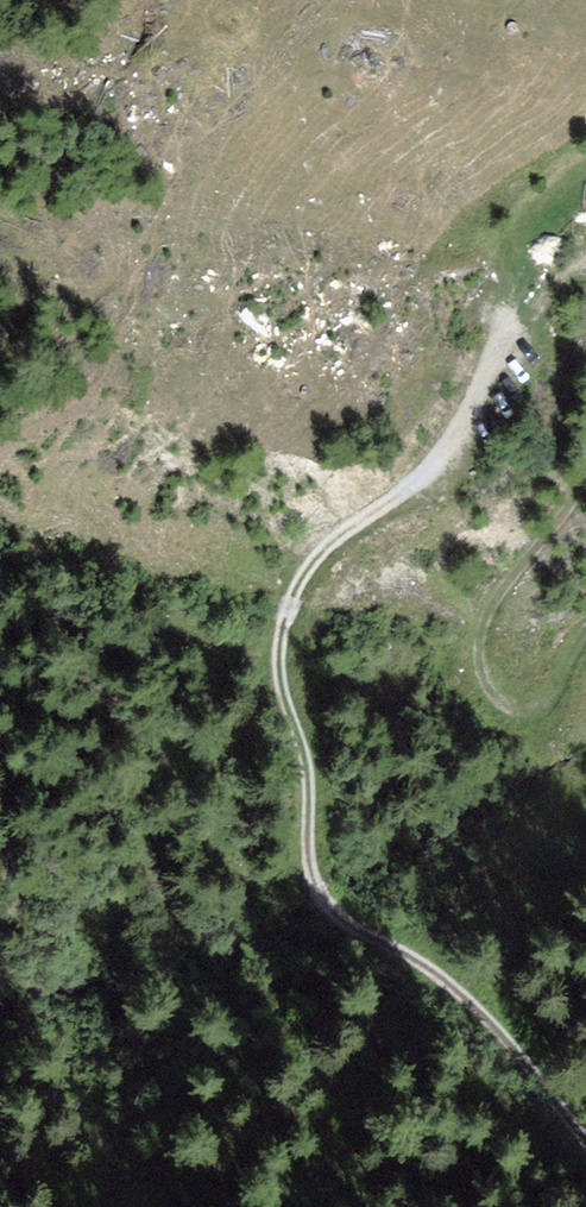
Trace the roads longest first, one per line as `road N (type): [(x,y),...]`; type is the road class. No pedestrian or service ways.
road 1 (track): [(585,1139),(462,995),(329,908),(312,877),(307,772),(279,657),(286,615),(312,564),(435,460),(552,287),(585,270)]
road 2 (track): [(585,474),(487,615),(479,646),(487,686),(508,708),(541,705),(585,630)]

